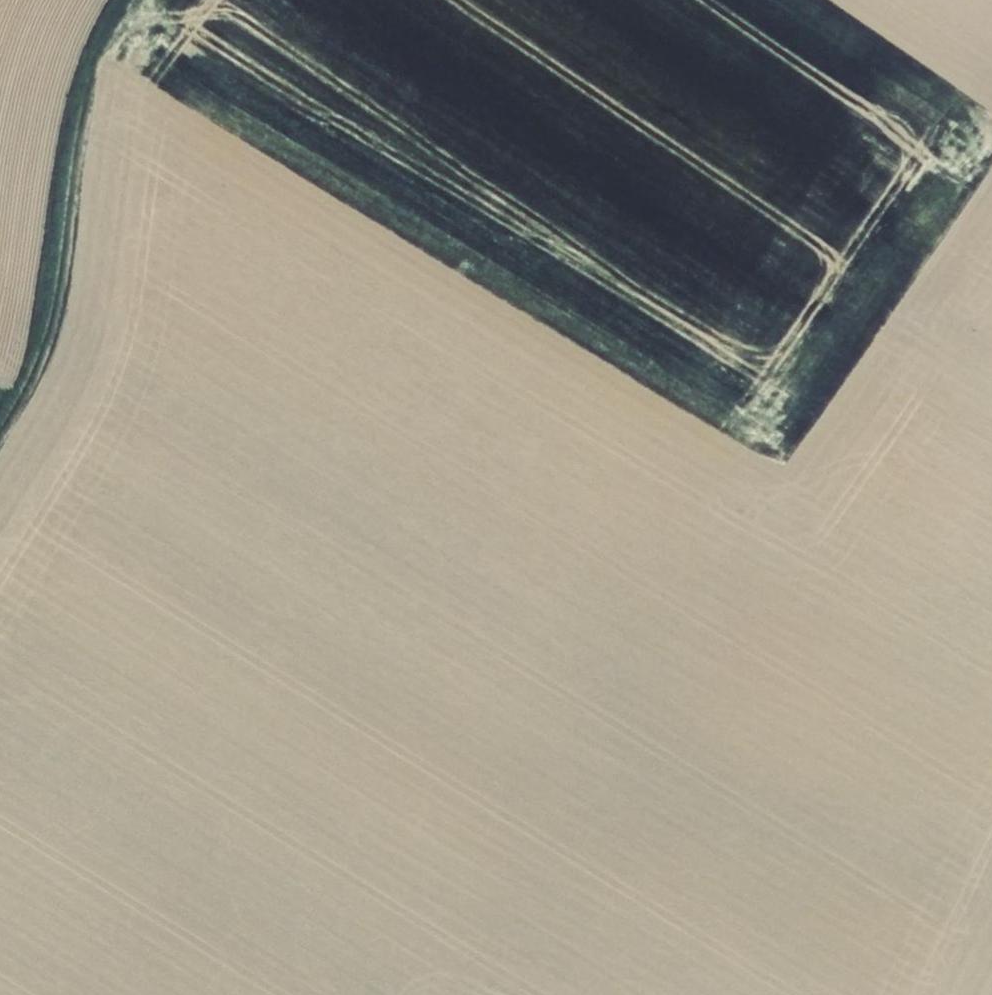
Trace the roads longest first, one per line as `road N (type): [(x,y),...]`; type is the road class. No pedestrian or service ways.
road 1 (track): [(104,51),(81,124),(48,331),(0,434)]

